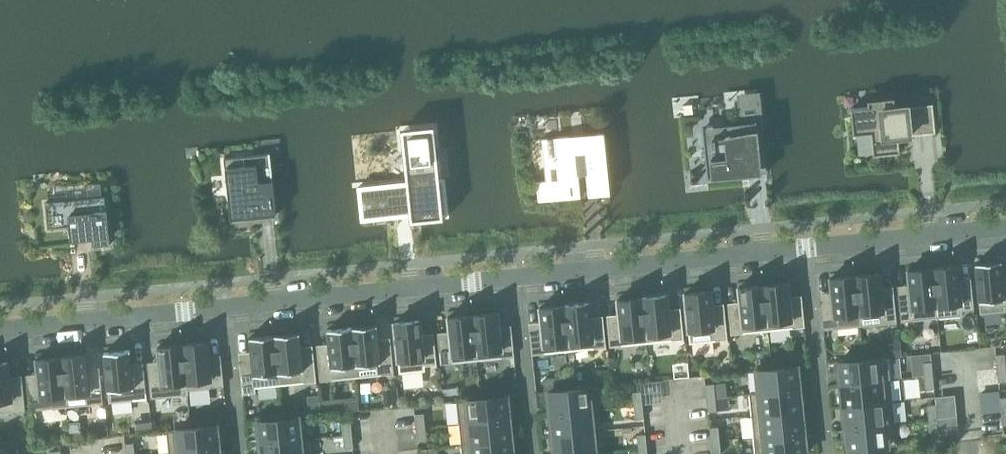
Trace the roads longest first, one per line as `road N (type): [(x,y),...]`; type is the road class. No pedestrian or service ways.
road 1 (residential): [(0,330),(1005,228)]

